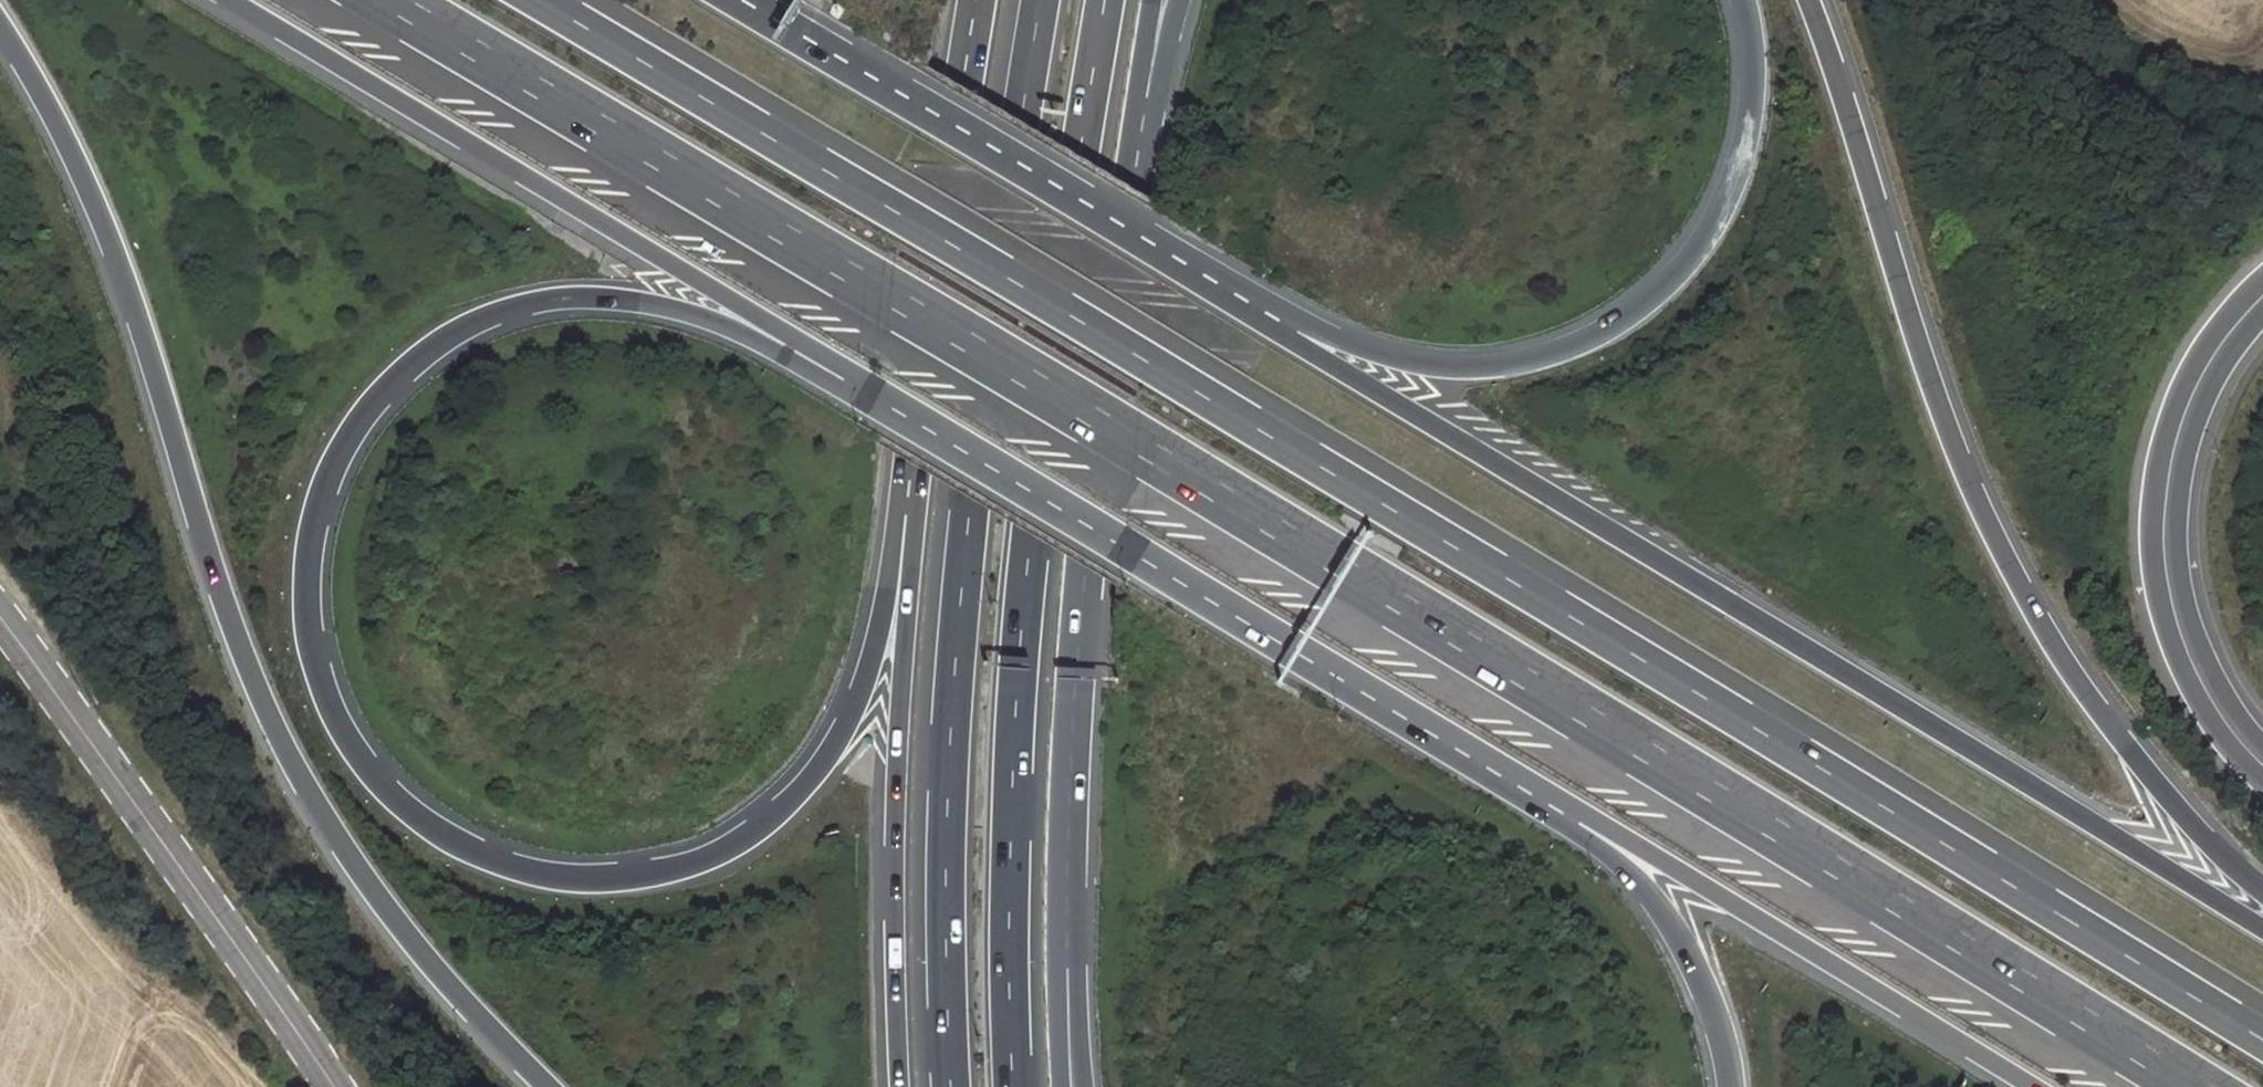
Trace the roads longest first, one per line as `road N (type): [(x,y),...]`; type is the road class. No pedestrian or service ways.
road 1 (motorway): [(389,0),(2194,1086)]
road 2 (motorway): [(2262,1041),(538,0)]
road 3 (motorway): [(906,515),(866,675),(831,749),(754,830),(692,863),(586,877),(481,852),(416,814),(342,726),(311,620),(316,525),(345,446),(426,355),(515,309),(608,298),(681,310),(824,367)]
road 4 (motorway): [(2262,922),(1208,290)]
road 5 (motorway): [(0,29),(49,110),(103,230),(225,606),(276,734),(344,852),(420,954),(547,1086)]
road 6 (motorway): [(2262,891),(2209,843),(2122,741),(2011,567),(1948,429),(1809,0)]
road 7 (motorway): [(1067,968),(1075,678),(1101,375),(1147,97)]
road 8 (motorway): [(824,367),(1558,810)]
road 9 (motorway): [(1742,0),(1750,94),(1731,185),(1689,256),(1605,328),(1530,357),(1448,366),(1358,348),(1208,290)]
road 10 (motorway): [(996,309),(968,526),(947,805),(950,1086)]
road 11 (motorway): [(1013,1086),(1009,919),(1019,671),(1053,344)]
road 12 (motorway): [(231,0),(824,367)]
road 13 (motorway): [(906,515),(895,899),(900,1086)]
road 14 (unclassified): [(334,1086),(65,701),(0,629)]
road 15 (motorway): [(1208,290),(723,0)]
road 16 (motorway): [(1558,810),(2029,1086)]
road 17 (motorway): [(976,0),(933,266),(906,515)]
road 18 (residential): [(2262,762),(2224,716),(2189,652),(2164,536),(2171,460),(2193,396),(2222,342),(2262,296)]
road 19 (trunk): [(1053,344),(1105,0)]
road 20 (motorway): [(1558,810),(1636,878),(1664,913),(1708,997),(1731,1086)]
road 21 (trunk): [(1041,0),(996,309)]
road 22 (motorway): [(1081,1086),(1067,968)]

